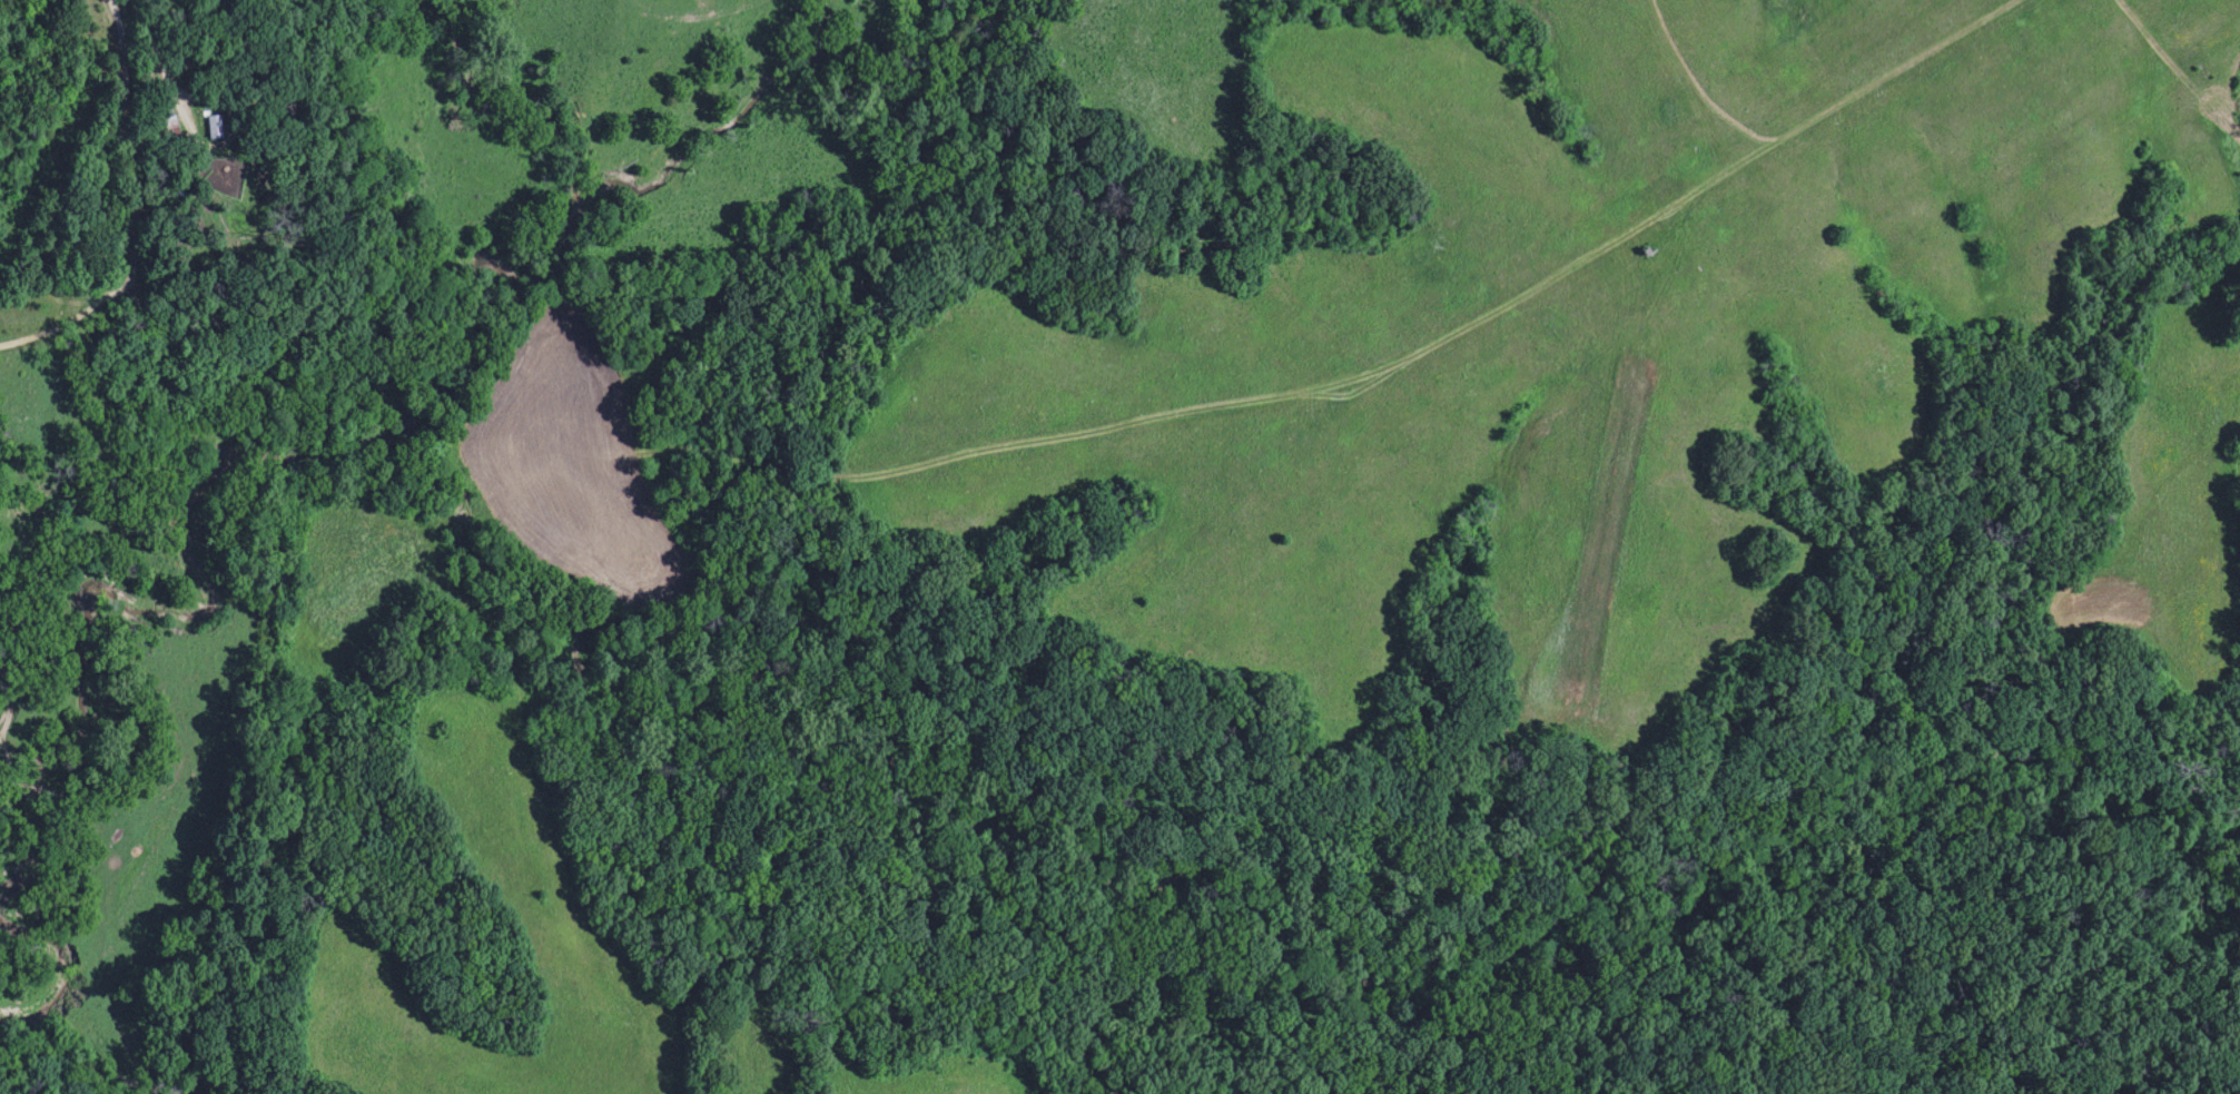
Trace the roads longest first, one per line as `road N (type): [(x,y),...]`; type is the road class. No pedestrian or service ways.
road 1 (residential): [(0,343),(50,335),(88,317),(142,285),(185,239),(189,173),(177,115),(111,0)]

